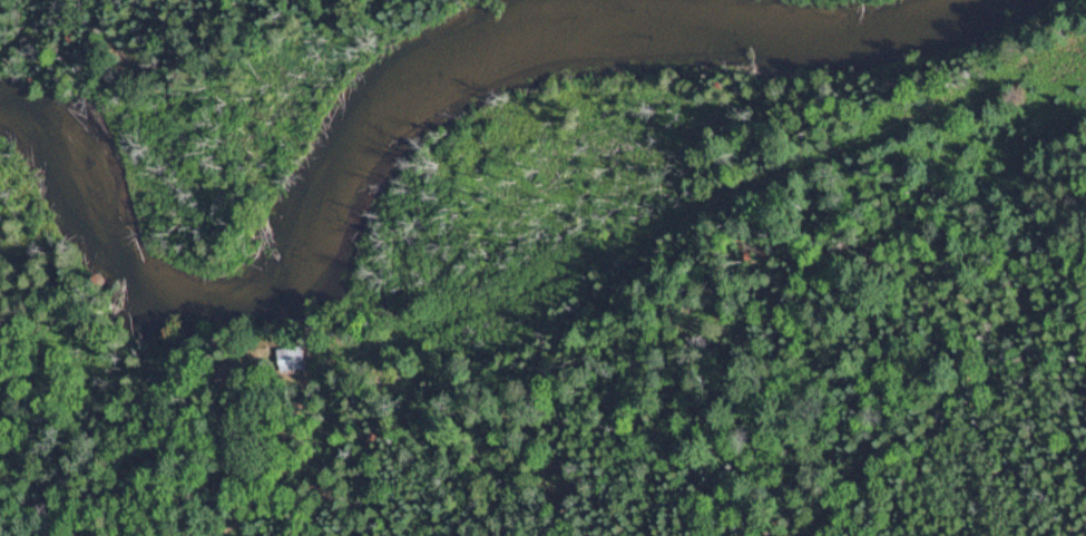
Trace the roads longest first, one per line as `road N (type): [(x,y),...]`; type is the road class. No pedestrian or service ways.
road 1 (track): [(753,535),(792,490),(862,350),(898,302),(945,269),(1038,230),(1085,189)]

